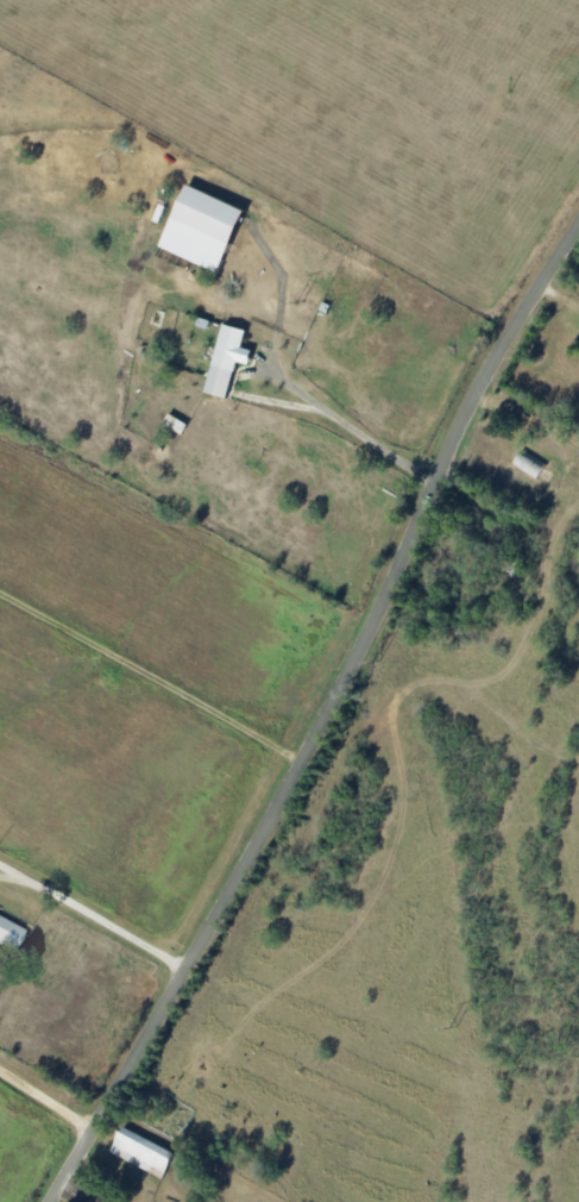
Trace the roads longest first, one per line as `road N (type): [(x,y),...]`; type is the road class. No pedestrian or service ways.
road 1 (residential): [(42,1201),(367,631),(509,323),(578,226)]
road 2 (residential): [(32,487),(52,438),(88,425),(102,428),(176,461),(382,601)]
road 3 (residential): [(259,824),(92,716),(58,720),(42,735),(19,800)]

